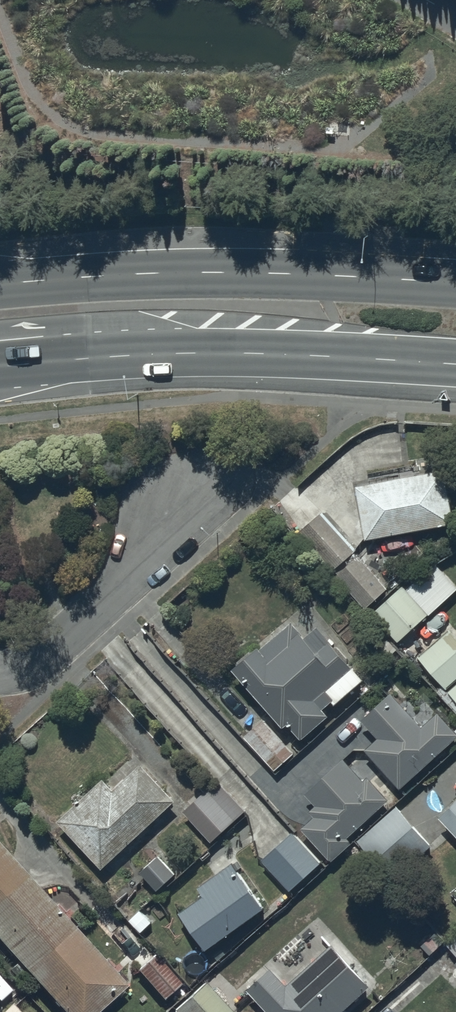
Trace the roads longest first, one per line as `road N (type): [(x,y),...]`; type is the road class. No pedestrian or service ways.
road 1 (primary): [(0,285),(177,272),(455,282)]
road 2 (primary): [(455,363),(210,353),(0,366)]
road 3 (residential): [(0,670),(31,665),(61,644),(187,504)]

